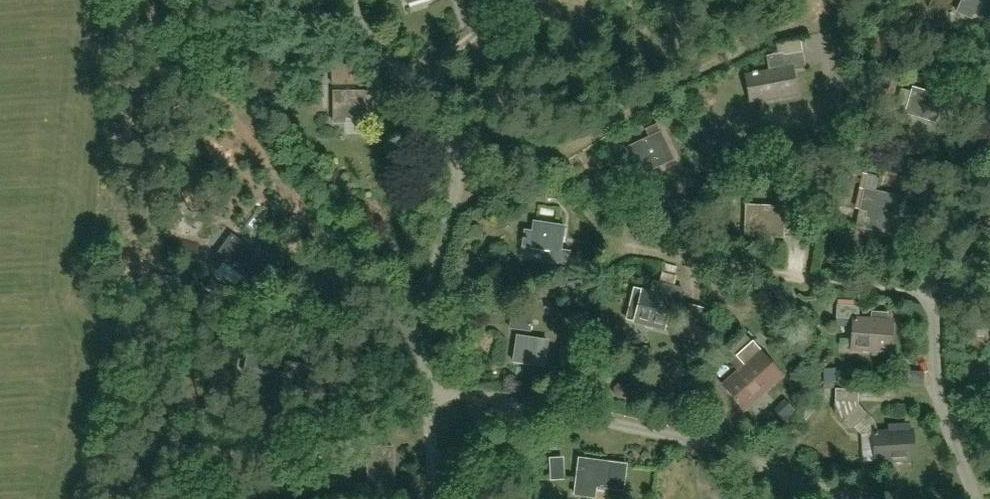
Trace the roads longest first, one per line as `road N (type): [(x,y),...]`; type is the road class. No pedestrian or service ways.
road 1 (track): [(429,389),(703,444),(848,498)]
road 2 (track): [(979,498),(942,408),(930,296),(946,209),(989,118)]
road 3 (track): [(458,183),(542,162),(690,75),(790,33)]
road 4 (track): [(414,79),(445,127),(458,183),(423,317),(429,389)]
road 5 (track): [(930,296),(627,248)]
road 6 (track): [(414,79),(549,0)]

